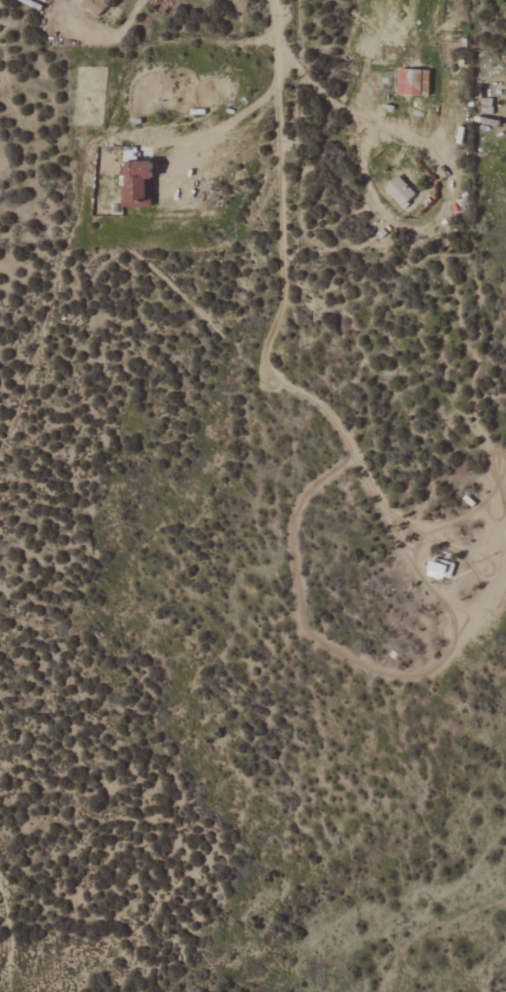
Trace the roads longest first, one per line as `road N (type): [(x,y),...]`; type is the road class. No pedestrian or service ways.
road 1 (residential): [(0,417),(75,242),(149,0)]
road 2 (track): [(283,247),(282,311),(263,365),(268,378),(311,396),(336,423),(406,557),(443,591)]
road 3 (track): [(278,55),(372,128),(395,128),(437,156),(450,191),(427,227),(400,226),(375,202),(361,159),(372,128)]
road 4 (track): [(283,247),(276,0)]

